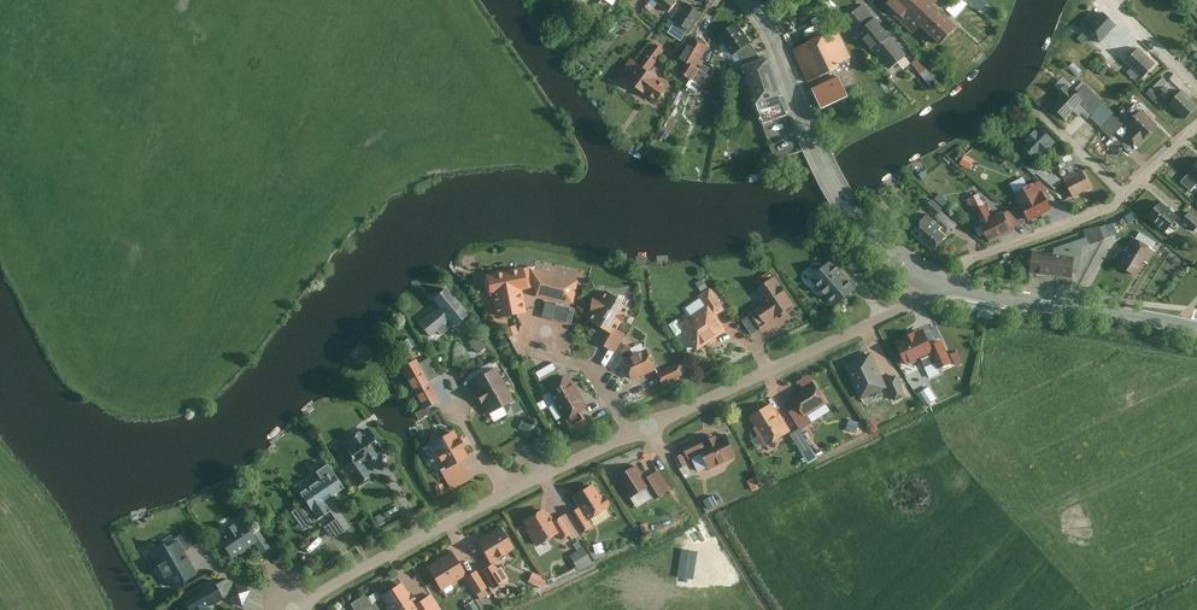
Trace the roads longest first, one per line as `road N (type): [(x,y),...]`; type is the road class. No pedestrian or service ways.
road 1 (residential): [(934,278),(914,303),(565,464),(279,609)]
road 2 (tertiary): [(1196,330),(946,283)]
road 3 (tertiary): [(934,278),(861,224),(798,100)]
road 4 (residential): [(1126,196),(972,260),(946,283)]
road 5 (residential): [(1126,196),(1028,103)]
road 6 (residential): [(1196,89),(1108,0)]

